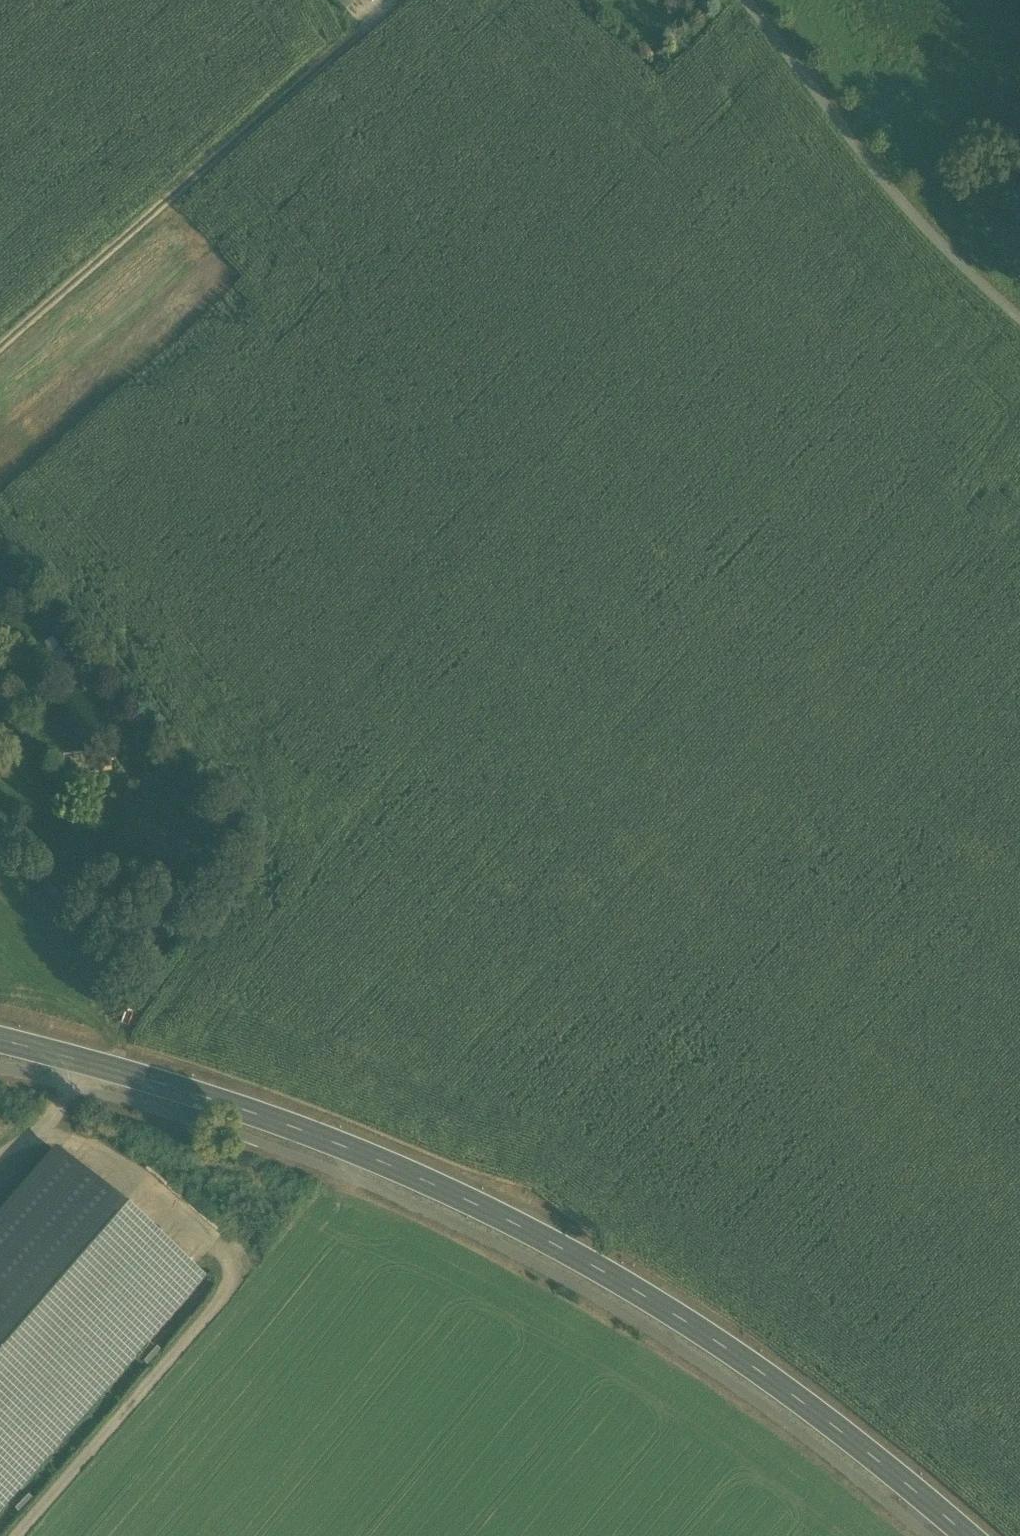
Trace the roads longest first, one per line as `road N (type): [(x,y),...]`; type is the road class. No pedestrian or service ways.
road 1 (secondary): [(965,1535),(750,1365),(535,1236),(356,1149),(0,1043)]
road 2 (track): [(392,0),(0,346)]
road 3 (track): [(745,0),(869,164),(957,263),(1019,319)]

